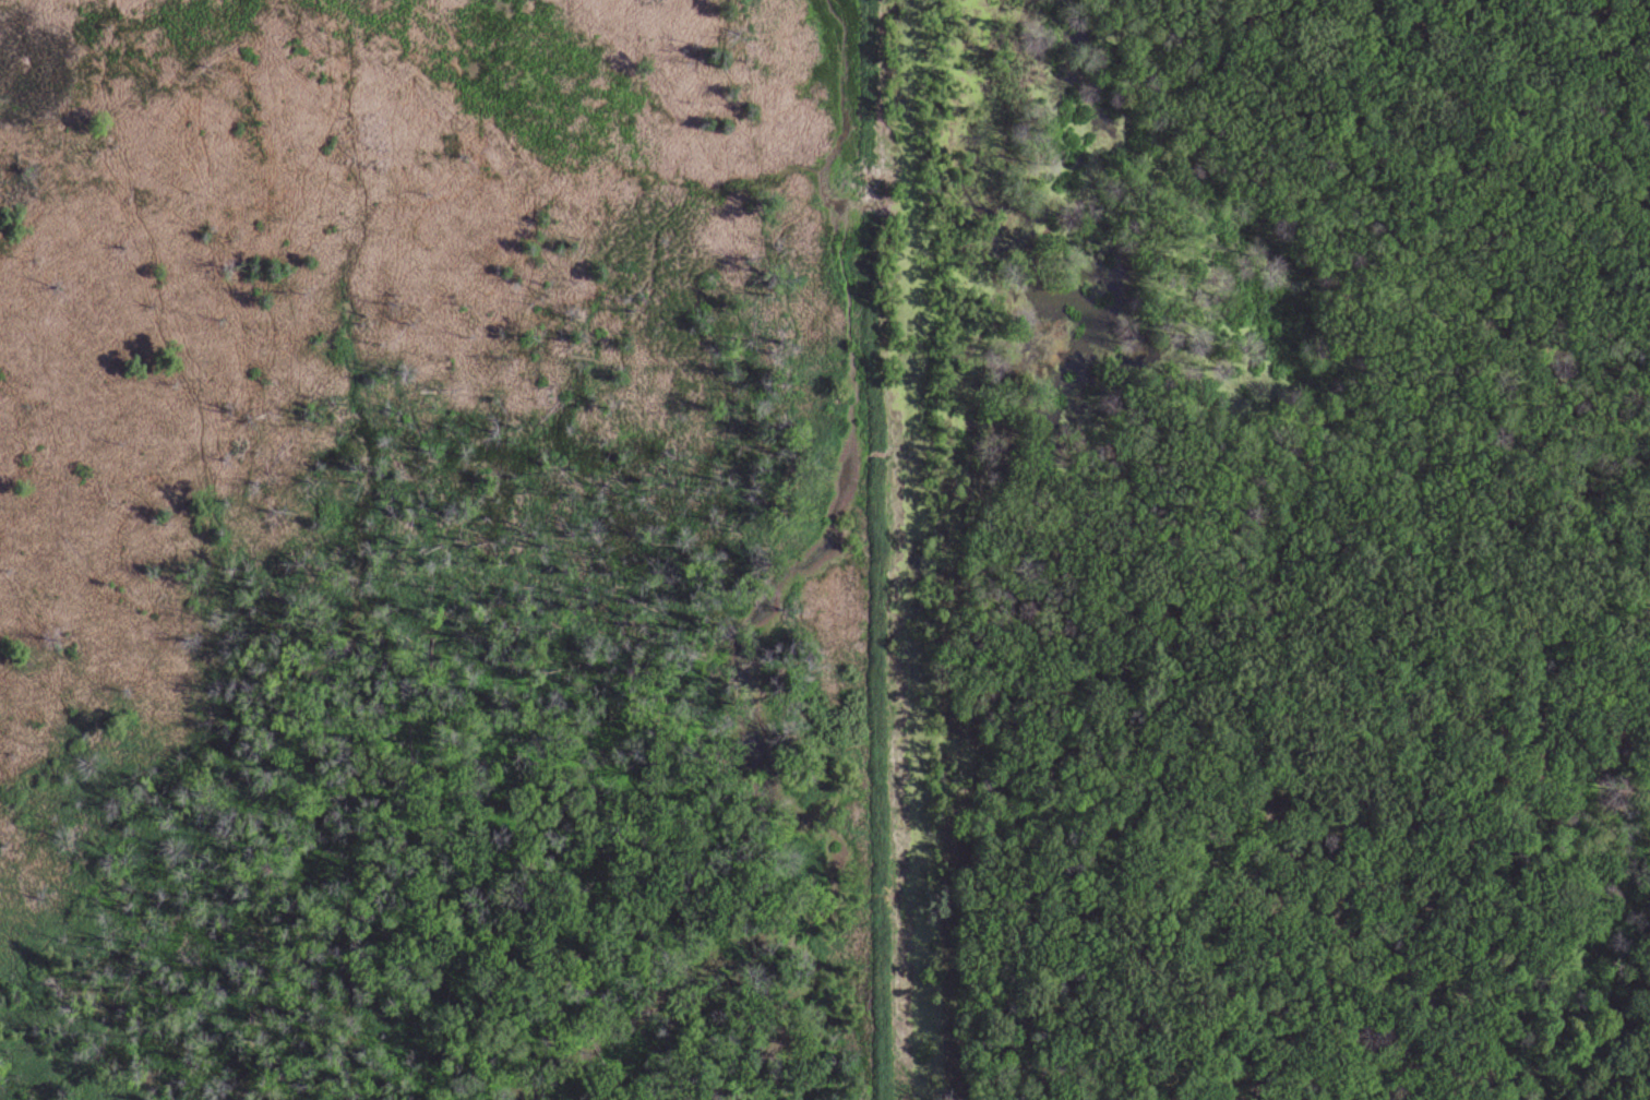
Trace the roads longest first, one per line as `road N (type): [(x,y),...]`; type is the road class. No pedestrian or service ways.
road 1 (track): [(880,1099),(865,0)]

